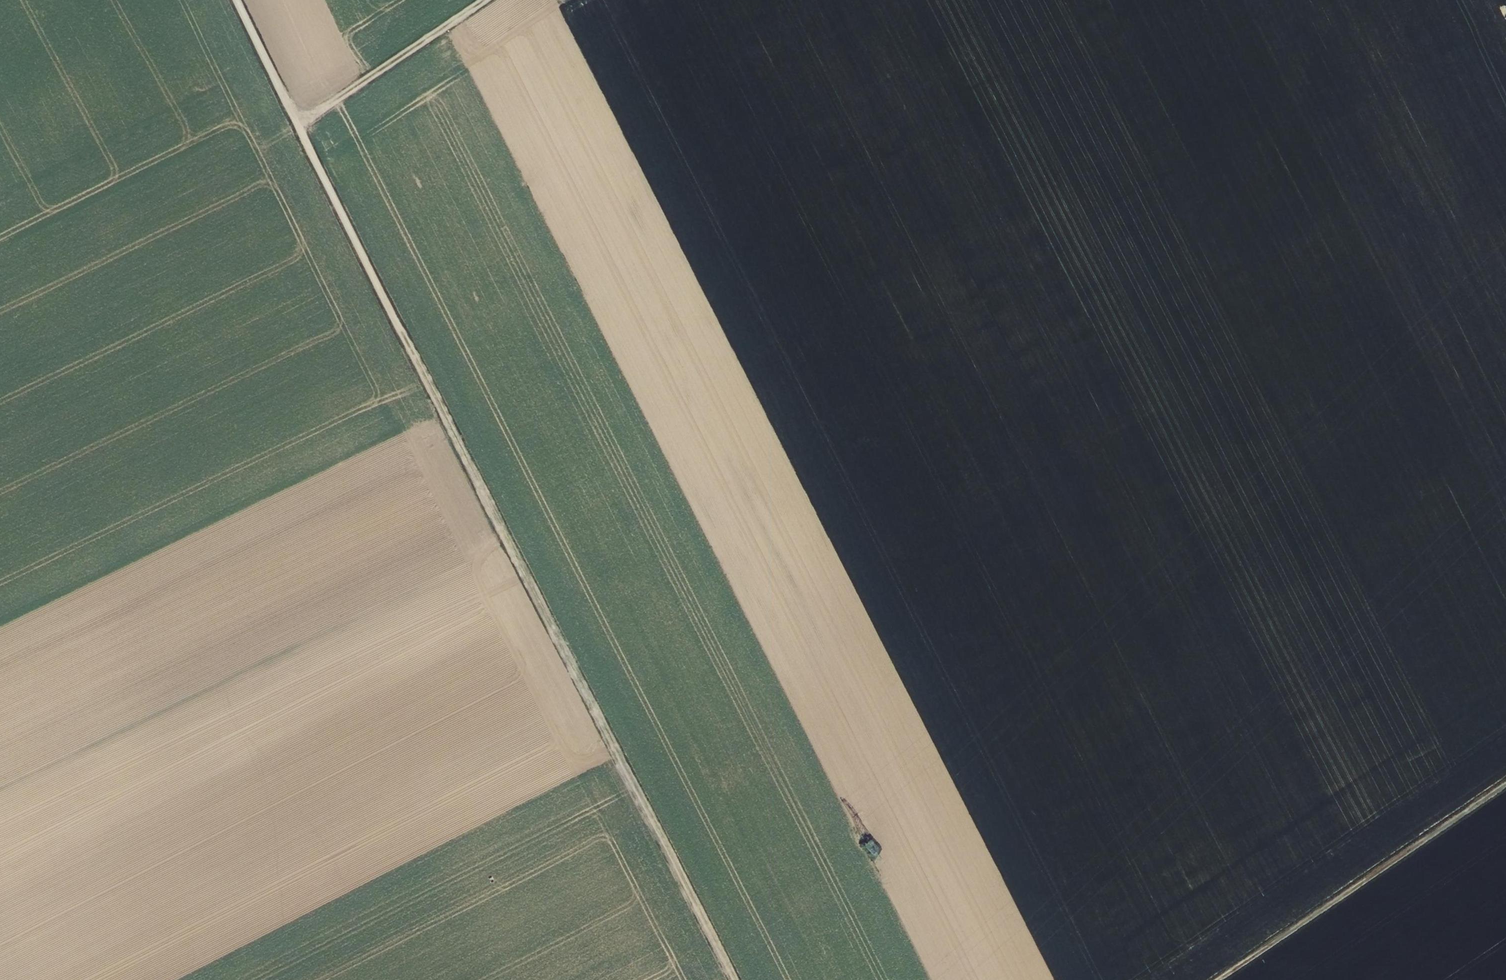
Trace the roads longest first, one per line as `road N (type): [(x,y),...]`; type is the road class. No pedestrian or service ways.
road 1 (track): [(236,0),(727,979)]
road 2 (track): [(1215,979),(1505,782)]
road 3 (track): [(296,124),(484,0)]

